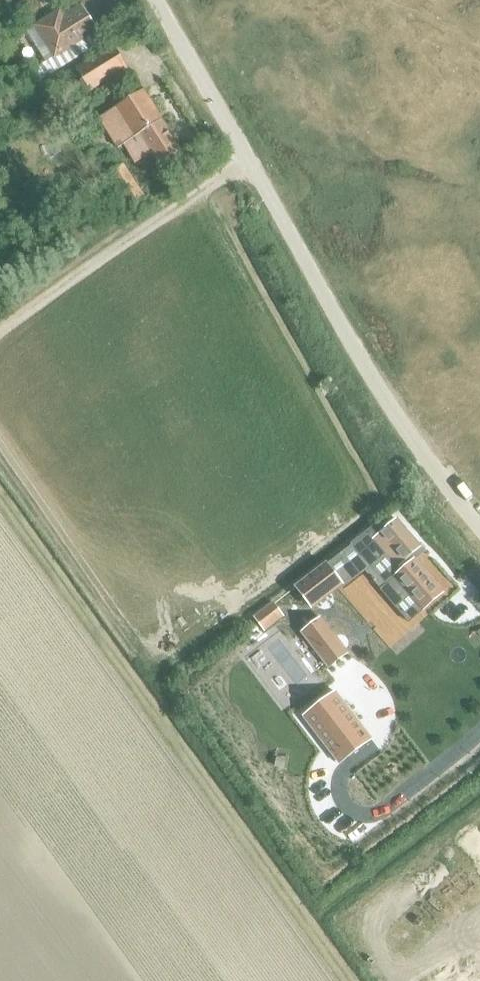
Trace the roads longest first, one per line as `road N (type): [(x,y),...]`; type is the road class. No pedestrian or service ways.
road 1 (unclassified): [(479,533),(335,315),(153,0)]

